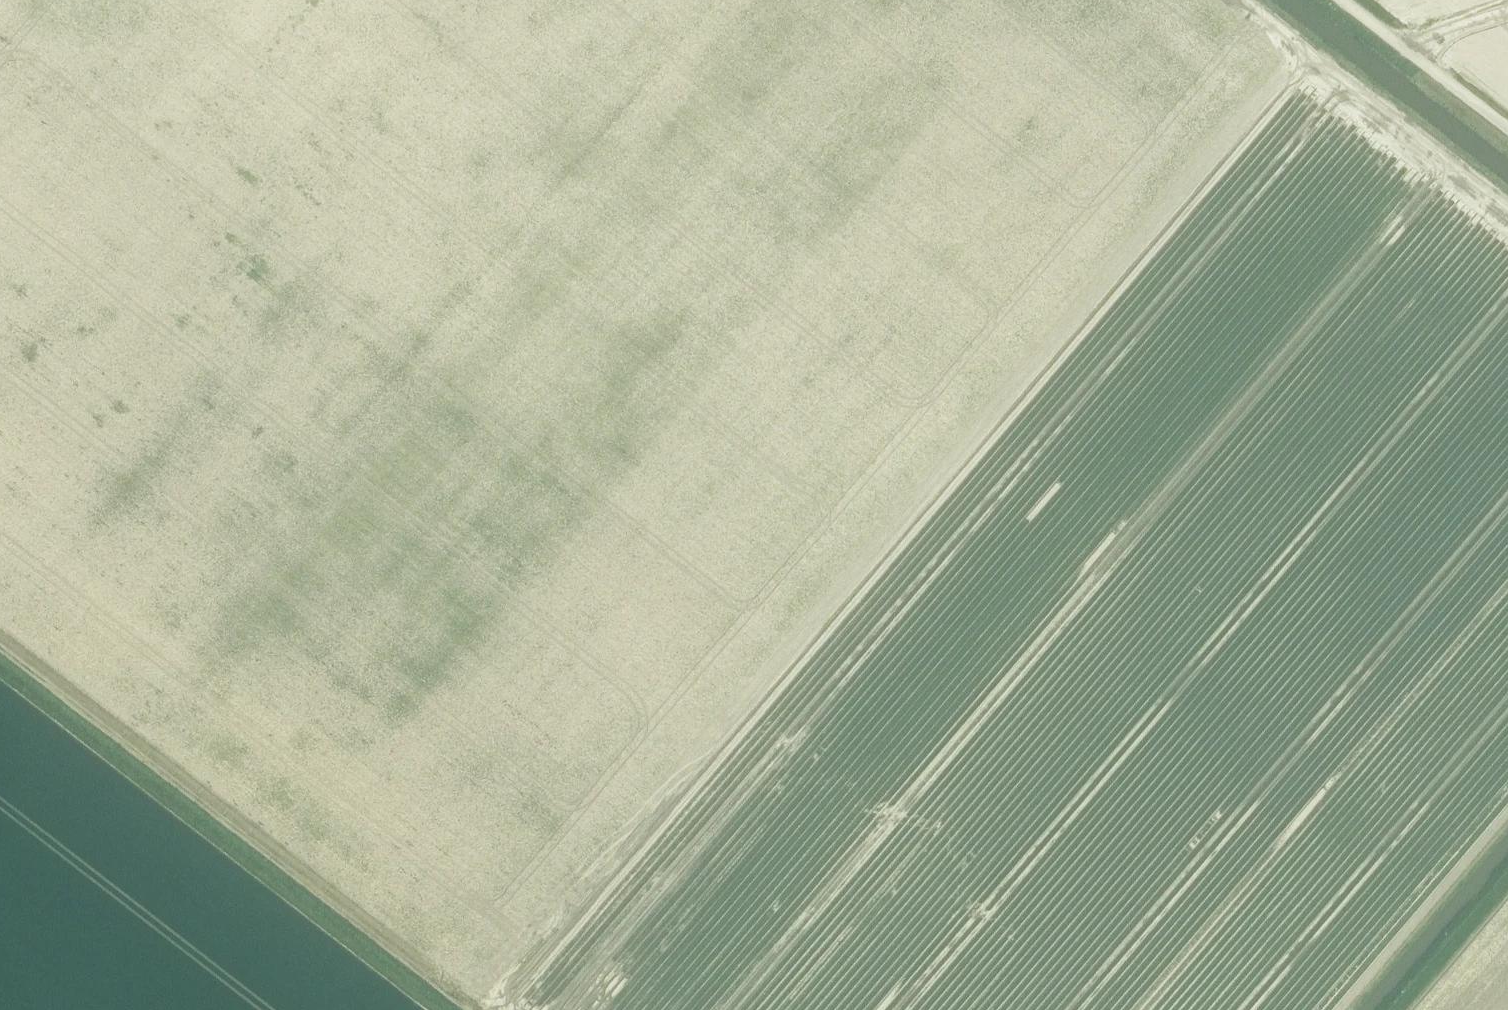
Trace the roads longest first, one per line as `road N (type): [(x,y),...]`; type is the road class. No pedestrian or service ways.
road 1 (unclassified): [(1507,131),(1341,0)]

